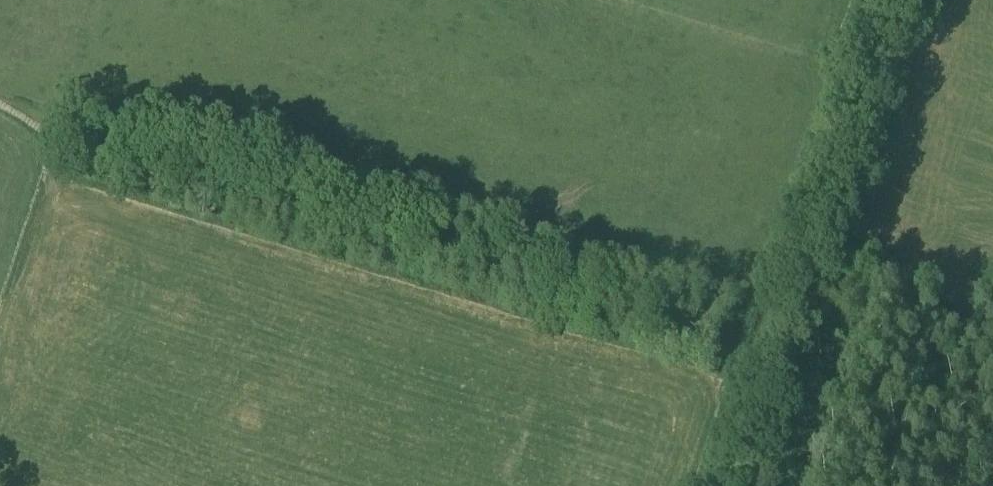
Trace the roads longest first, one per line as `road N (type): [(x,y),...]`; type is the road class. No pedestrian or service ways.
road 1 (track): [(875,65),(731,485)]

